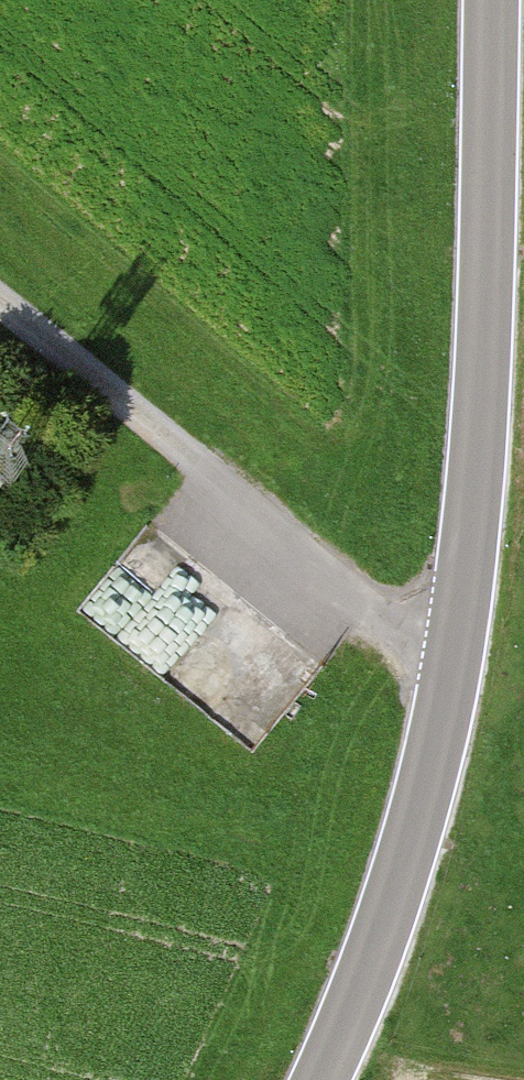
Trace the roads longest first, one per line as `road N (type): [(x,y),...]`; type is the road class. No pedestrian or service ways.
road 1 (tertiary): [(491,0),(477,446),(453,666),(422,803),(374,956),(320,1079)]
road 2 (track): [(0,309),(453,666)]

